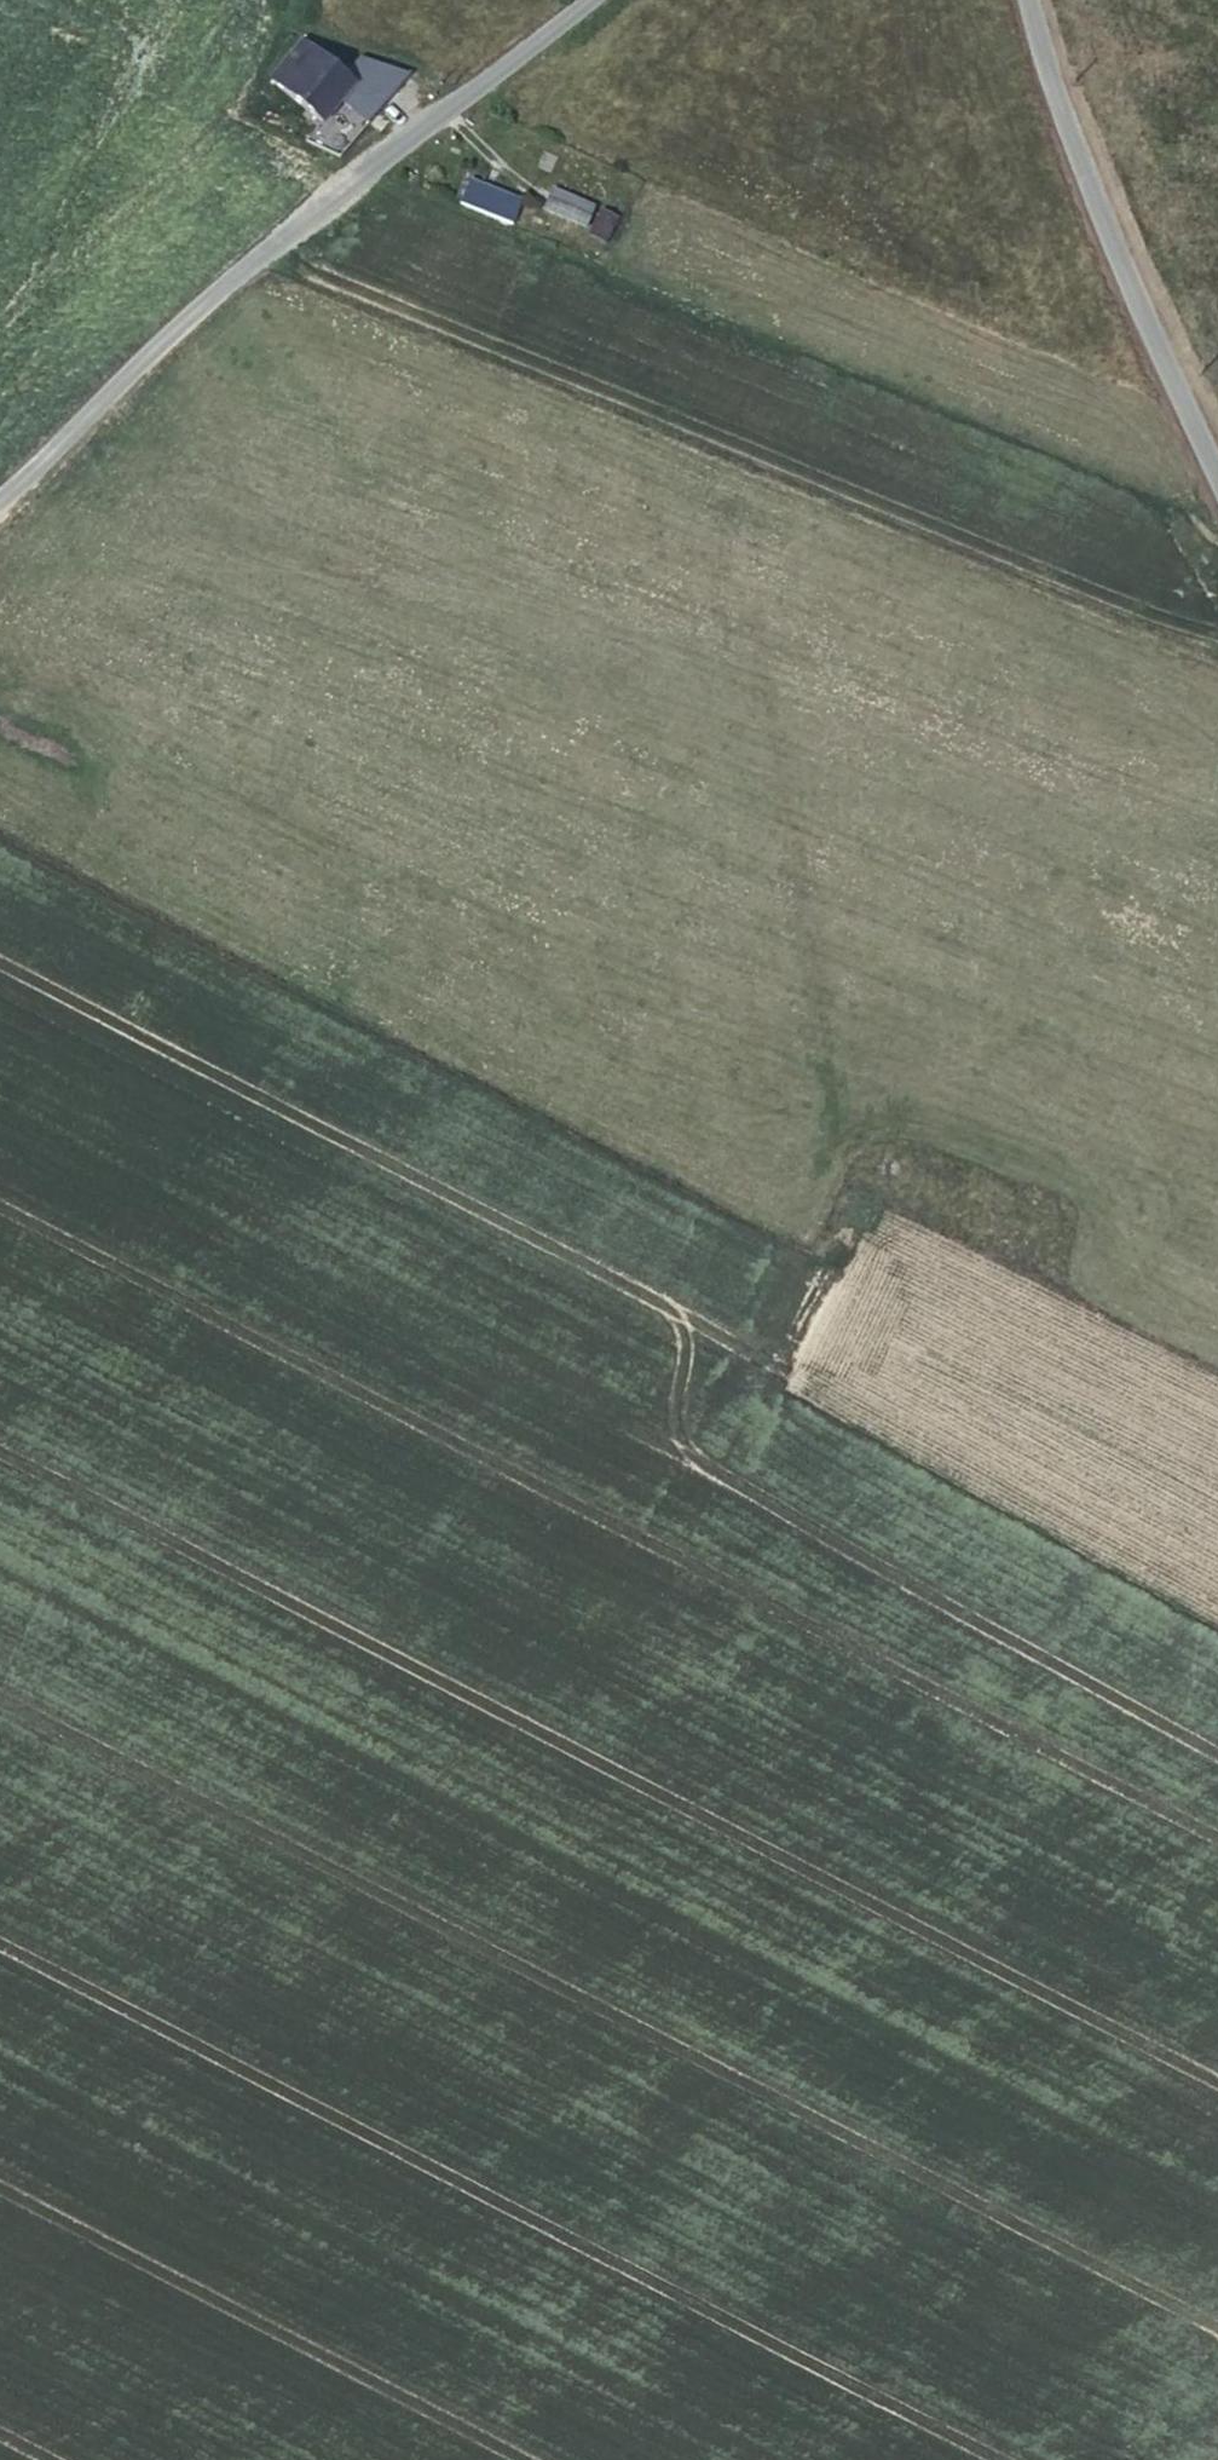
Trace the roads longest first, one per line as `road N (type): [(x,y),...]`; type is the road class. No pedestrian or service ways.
road 1 (unclassified): [(0,501),(270,251),(586,0)]
road 2 (unclassified): [(1217,474),(1119,260),(1029,0)]

